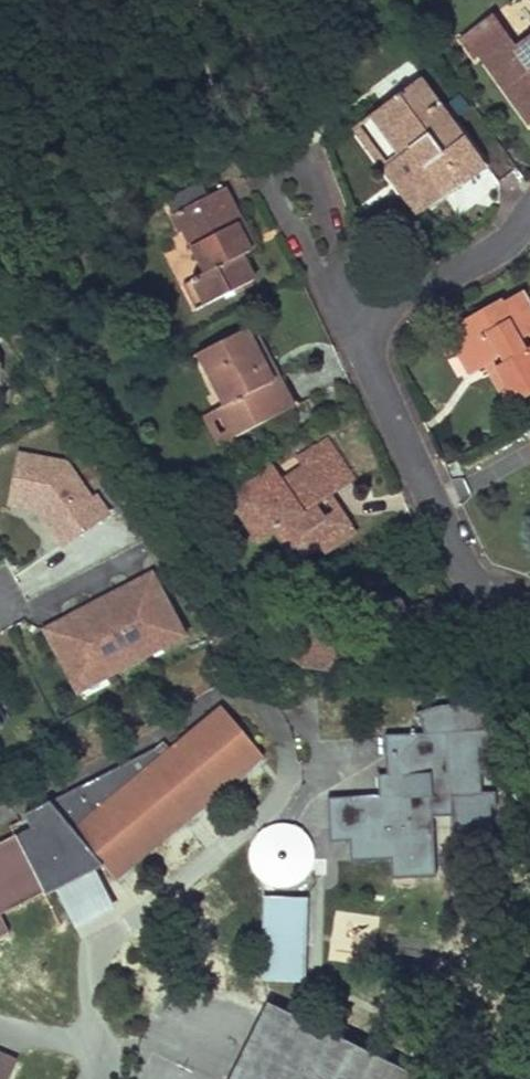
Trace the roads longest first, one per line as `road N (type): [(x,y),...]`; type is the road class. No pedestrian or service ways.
road 1 (residential): [(354,319),(462,565),(482,584),(529,607)]
road 2 (residential): [(529,215),(500,246),(441,280),(354,319)]
road 3 (residential): [(354,319),(284,152)]

